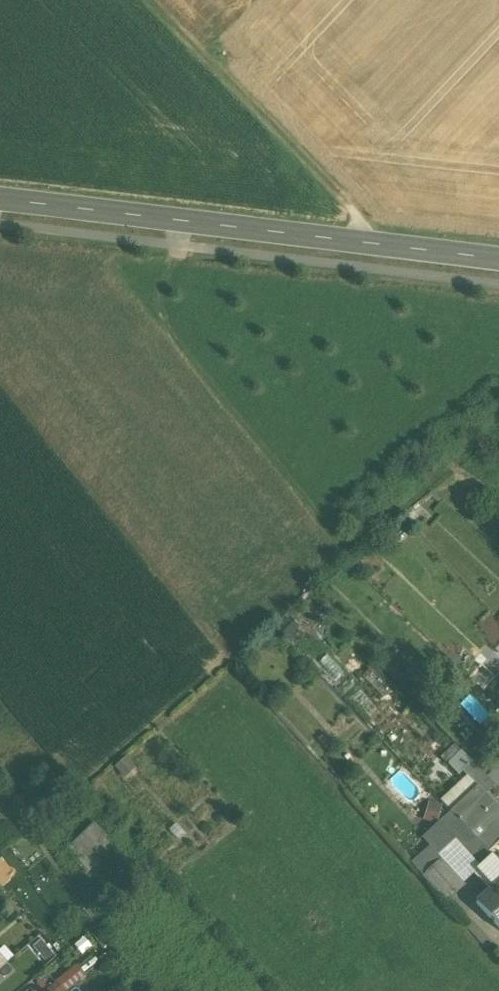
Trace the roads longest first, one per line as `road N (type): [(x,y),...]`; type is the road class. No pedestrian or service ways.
road 1 (secondary): [(0,200),(498,260)]
road 2 (track): [(365,267),(363,225),(344,198),(152,0)]

